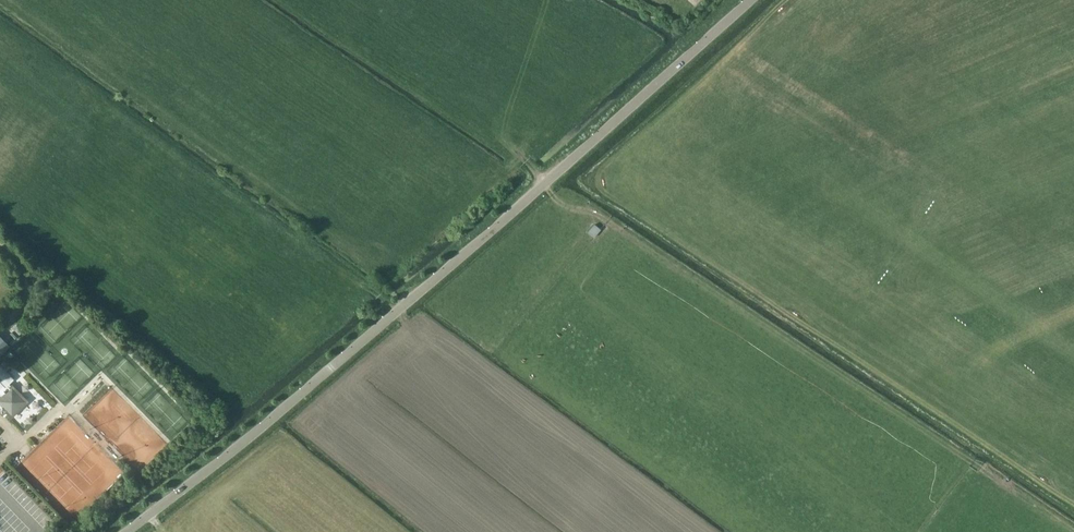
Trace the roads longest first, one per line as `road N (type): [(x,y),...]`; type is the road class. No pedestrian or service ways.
road 1 (track): [(787,0),(601,169),(601,190),(1073,504)]
road 2 (unclassified): [(125,531),(399,311),(750,0)]
road 3 (track): [(4,0),(413,297)]
road 4 (track): [(513,151),(565,205),(608,220)]

